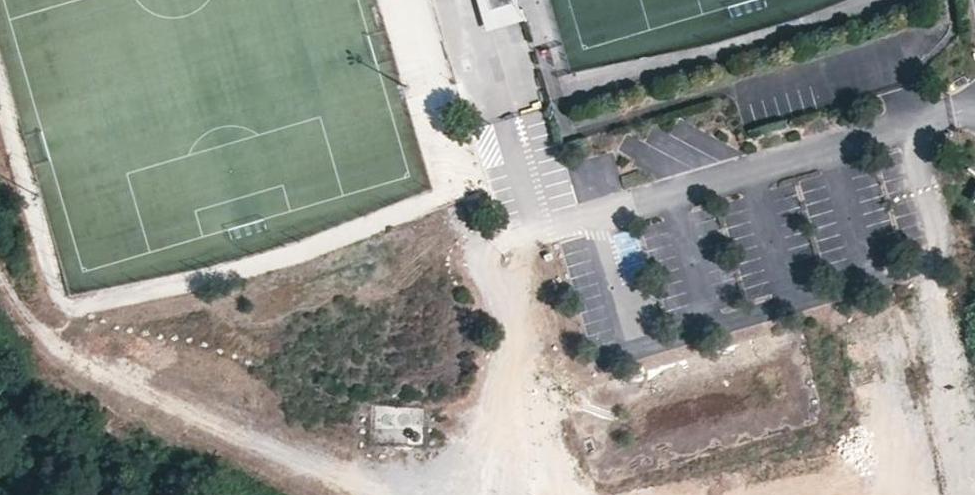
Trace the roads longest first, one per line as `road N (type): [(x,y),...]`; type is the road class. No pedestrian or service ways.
road 1 (track): [(0,284),(41,341),(307,494)]
road 2 (unknown): [(943,262),(974,439)]

